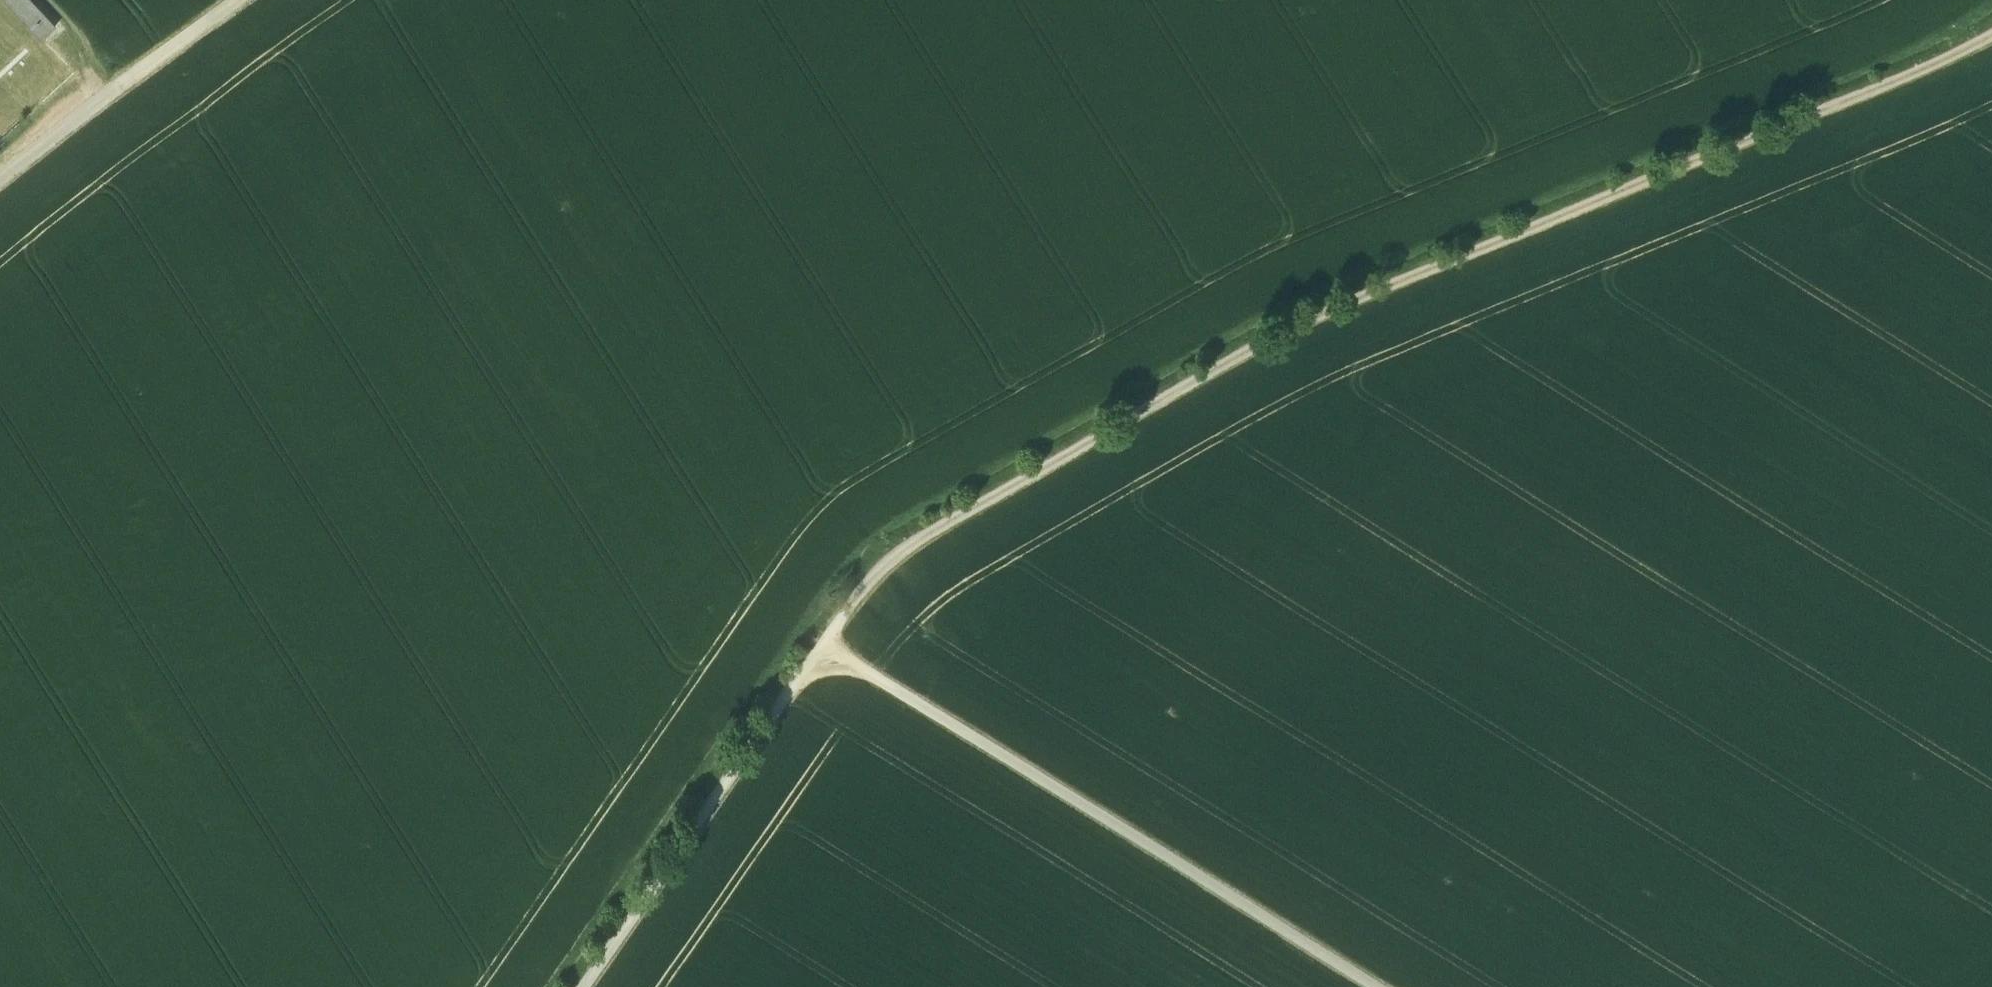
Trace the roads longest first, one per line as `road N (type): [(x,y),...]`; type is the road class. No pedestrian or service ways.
road 1 (track): [(1991,34),(1306,320),(891,556),(824,641)]
road 2 (track): [(584,986),(824,641),(1378,986)]
road 3 (track): [(124,80),(234,0)]

